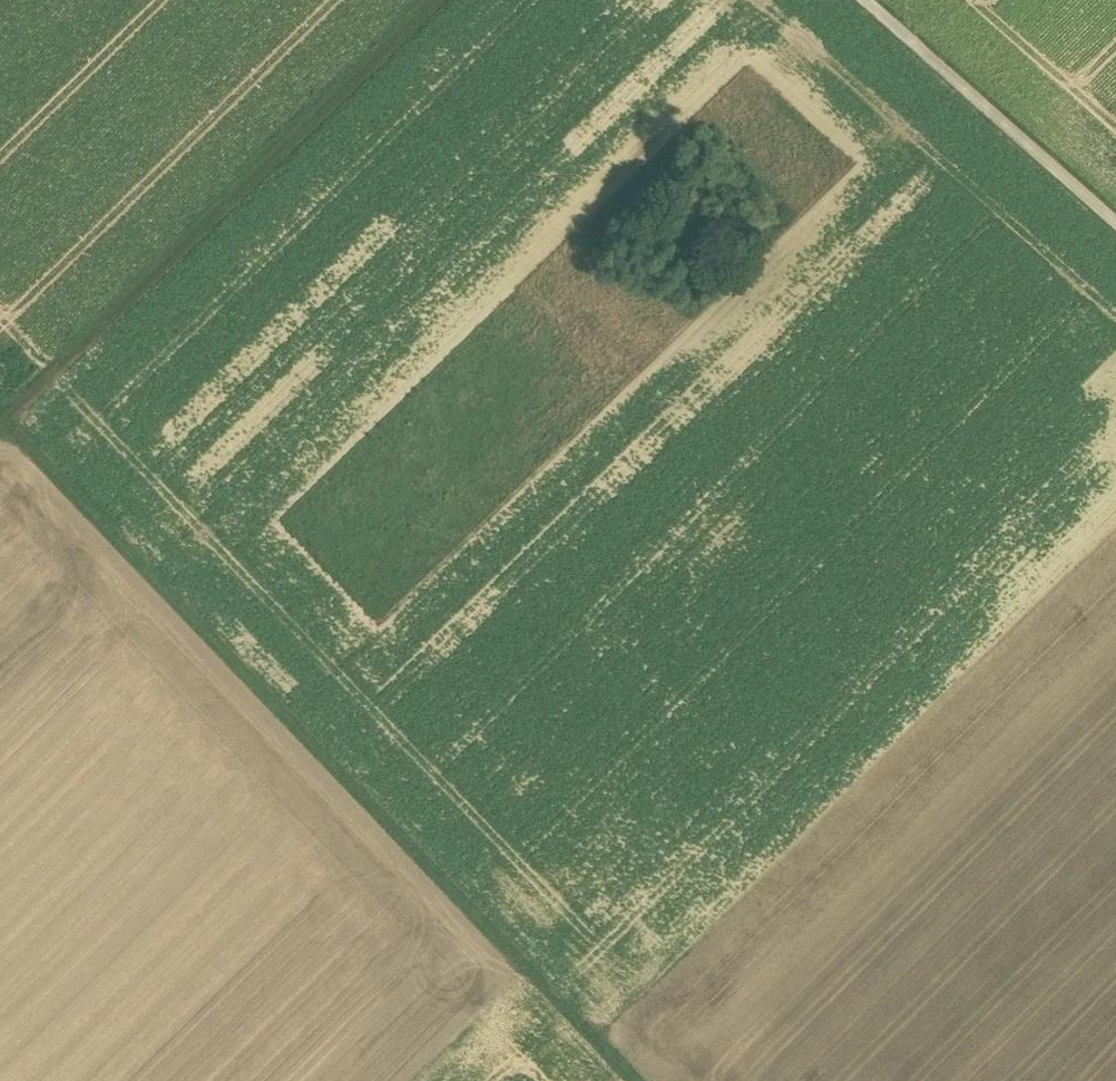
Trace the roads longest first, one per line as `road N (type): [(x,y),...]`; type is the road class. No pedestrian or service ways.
road 1 (track): [(437,0),(4,424),(636,1080)]
road 2 (track): [(1115,221),(866,0)]

